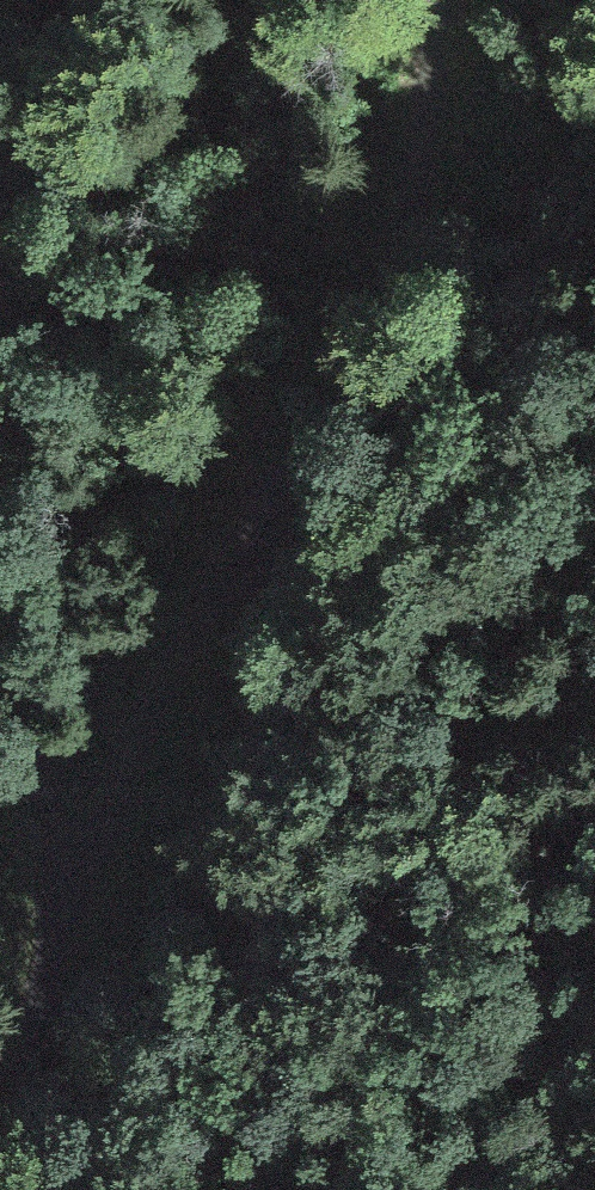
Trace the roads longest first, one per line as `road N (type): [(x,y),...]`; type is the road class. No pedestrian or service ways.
road 1 (track): [(59,846),(99,840),(207,606),(366,379),(390,326),(443,0)]
road 2 (track): [(0,157),(19,282),(0,437)]
road 3 (track): [(0,622),(59,846)]

